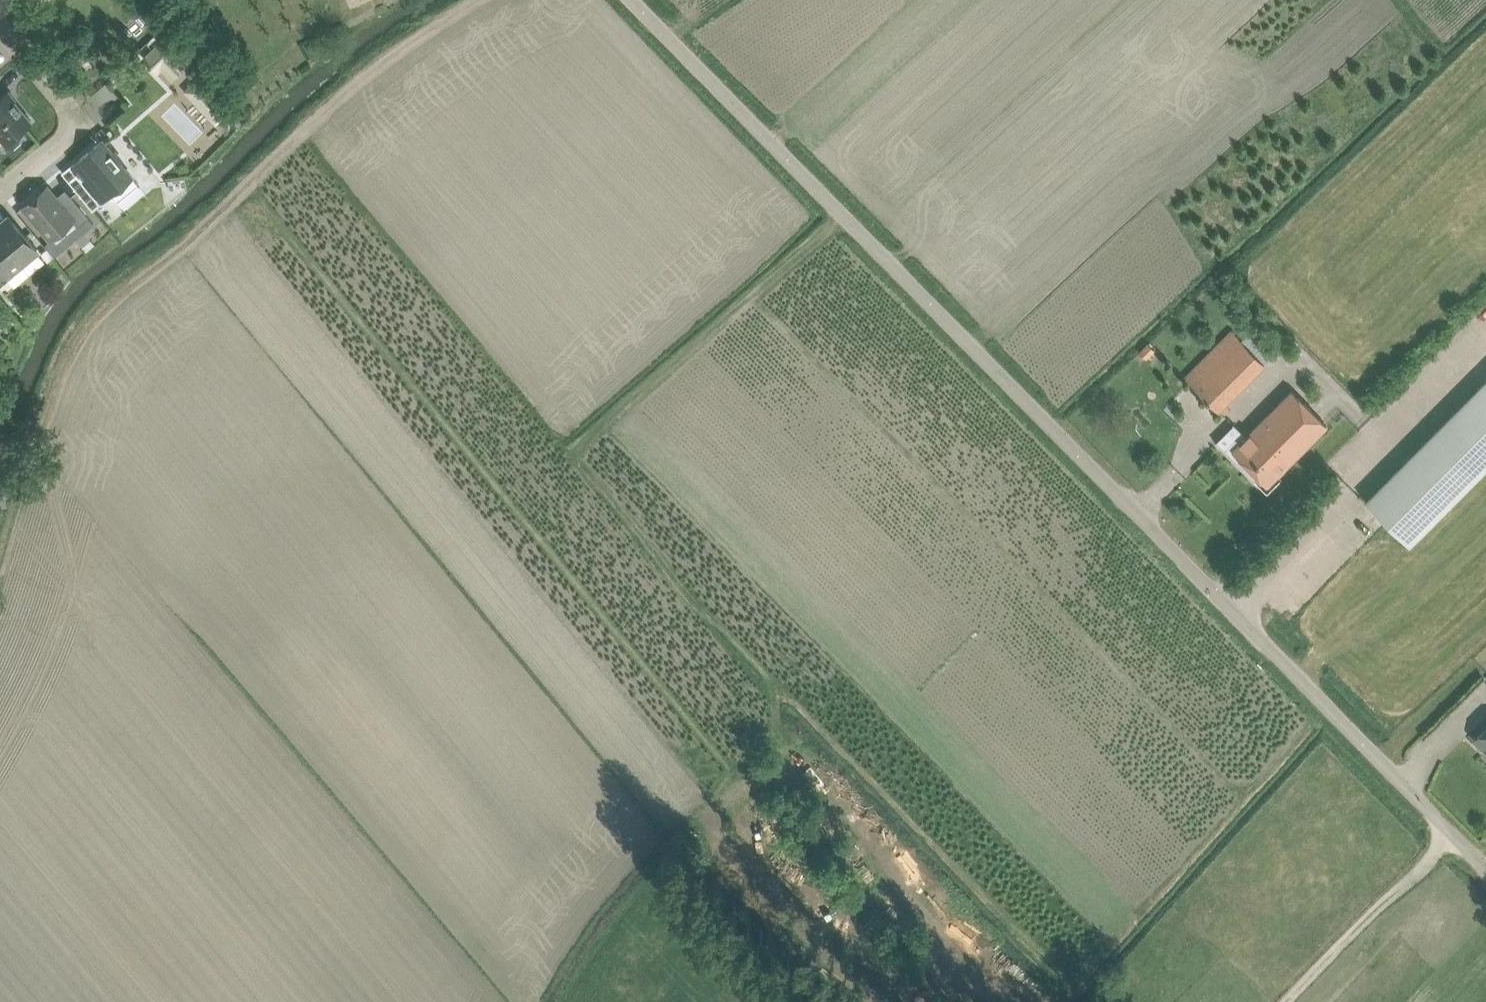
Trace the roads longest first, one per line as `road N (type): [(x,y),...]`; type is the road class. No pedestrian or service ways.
road 1 (unclassified): [(1485,866),(633,0)]
road 2 (residential): [(0,193),(61,142),(72,119),(0,25)]

